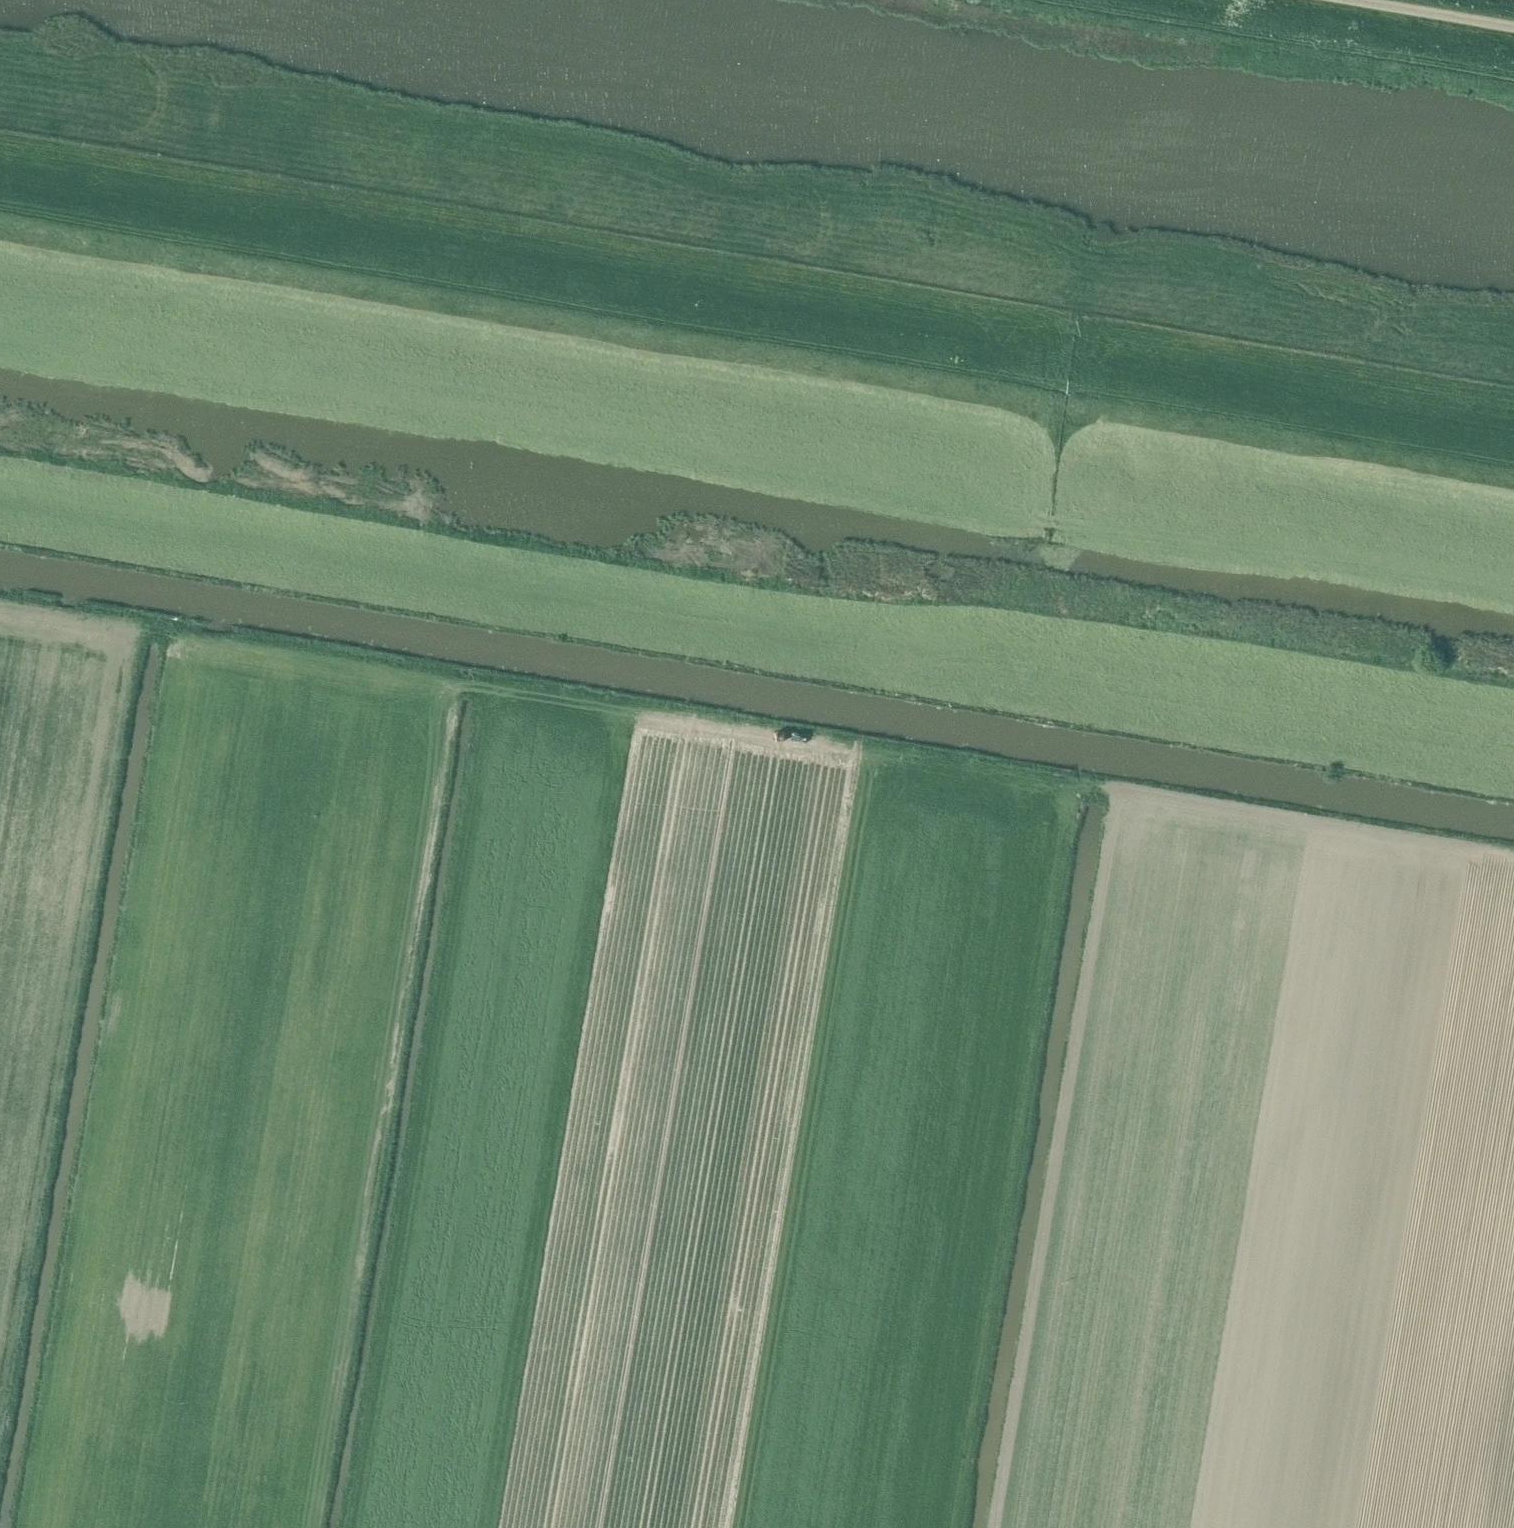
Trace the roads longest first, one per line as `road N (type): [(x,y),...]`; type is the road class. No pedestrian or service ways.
road 1 (track): [(1513,27),(1347,0)]

